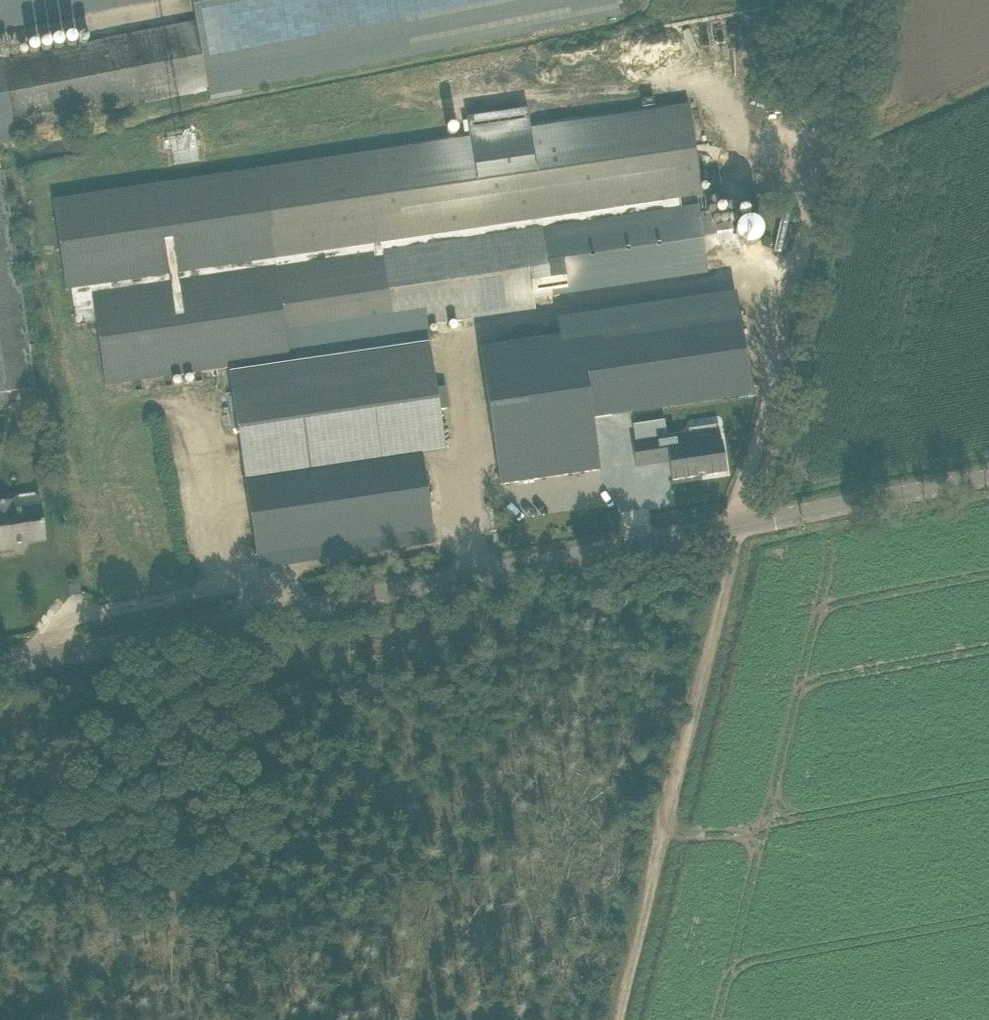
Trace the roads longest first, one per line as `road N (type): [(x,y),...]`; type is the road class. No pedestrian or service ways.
road 1 (unclassified): [(0,662),(988,477)]
road 2 (track): [(622,1019),(741,526)]

